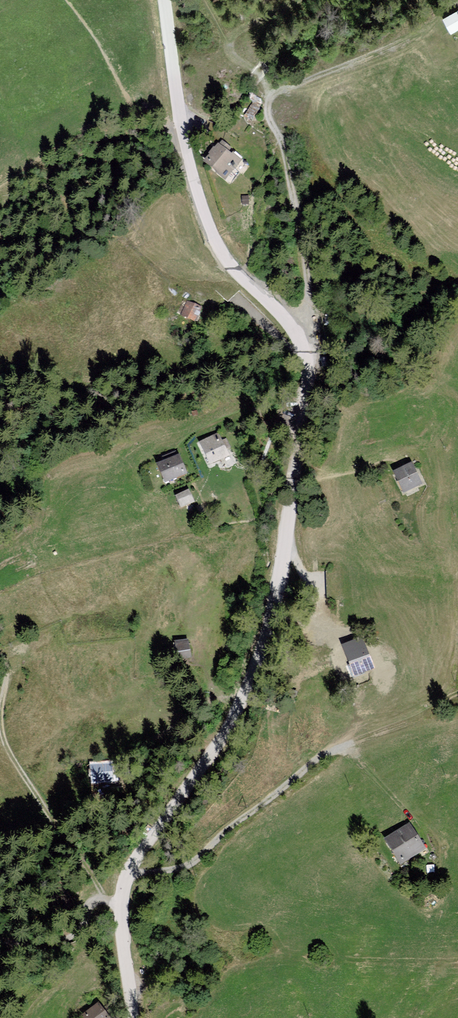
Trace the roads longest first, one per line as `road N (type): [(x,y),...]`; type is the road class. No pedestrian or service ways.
road 1 (unclassified): [(128,1017),(118,902),(130,861),(237,711),(275,611),(306,391),(306,350),(231,270),(183,156),(162,0)]
road 2 (track): [(457,3),(399,42),(266,101),(294,215),(306,350)]
road 3 (track): [(118,902),(99,894),(0,740)]

